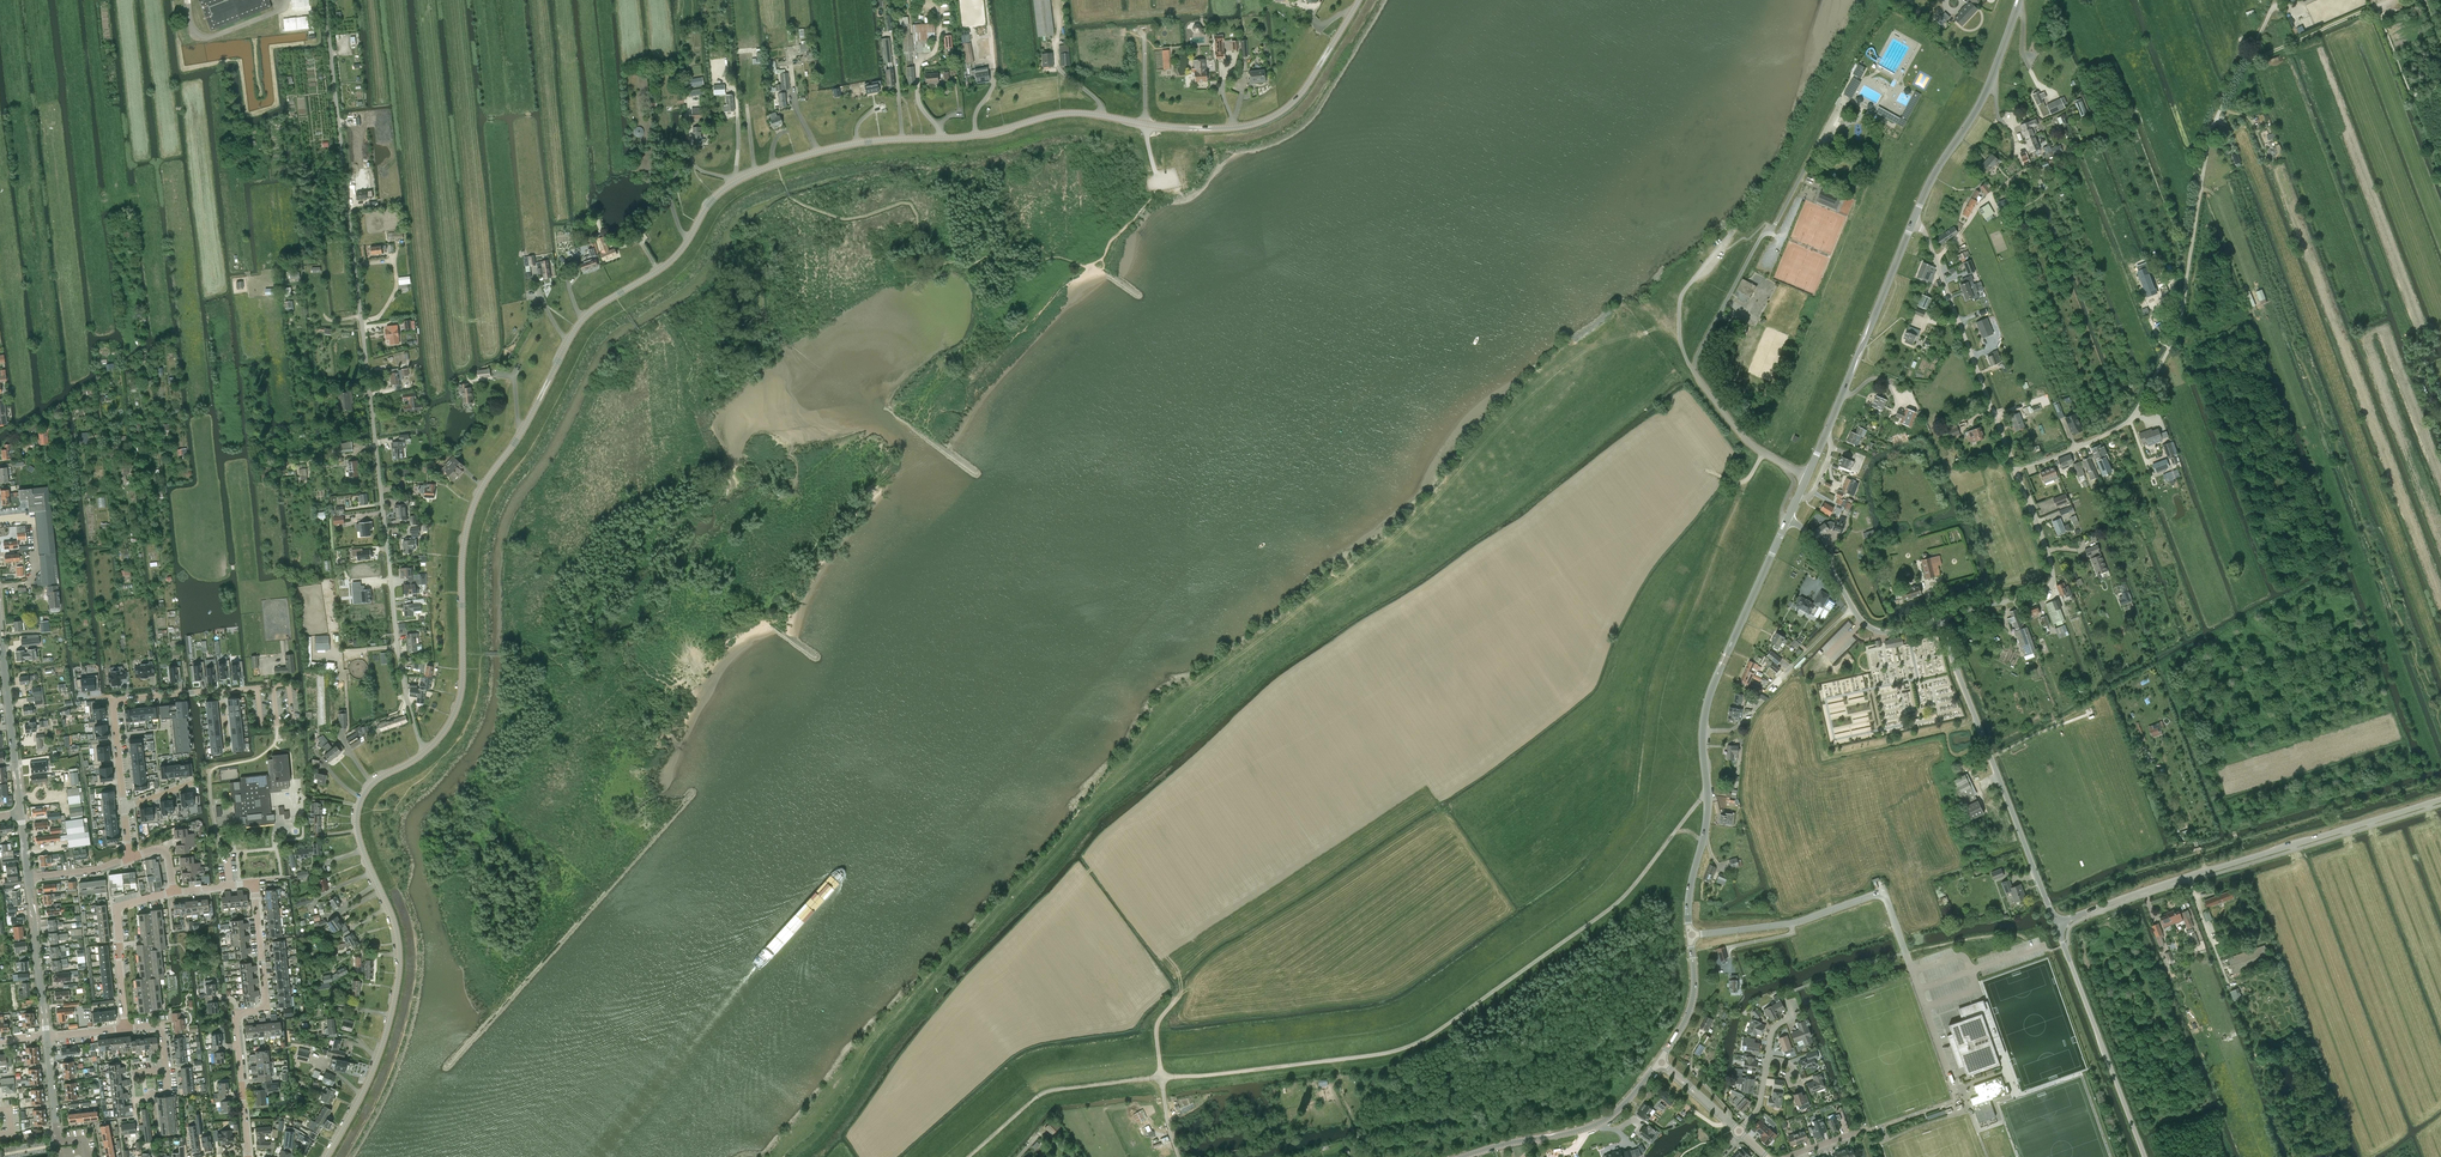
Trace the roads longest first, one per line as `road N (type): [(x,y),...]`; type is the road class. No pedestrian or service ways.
road 1 (tertiary): [(425,751),(460,694),(461,562),(473,504),(581,319),(661,268),(714,196),(777,164),(862,142),(967,137),(1067,113),(1146,124)]
road 2 (track): [(967,1156),(1049,1090),(1413,1044),(1614,905),(1708,791)]
road 3 (unclassified): [(414,724),(396,635),(325,0)]
road 4 (unclassified): [(2014,469),(2103,436),(2137,409),(2178,329),(2215,123),(2275,0)]
road 5 (track): [(1309,602),(1430,520),(1549,393),(1605,346),(1659,329),(1681,345)]
road 6 (tertiary): [(326,1156),(378,1058),(399,972),(396,928),(361,846),(358,806),(373,783),(425,751)]
road 7 (secondary): [(1690,935),(1688,901),(1707,819),(1708,700),(1788,518)]
road 8 (unclassified): [(2057,924),(2440,799)]
road 9 (unclassified): [(2057,924),(1939,620)]
road 10 (unclassified): [(1807,478),(1748,442),(1681,345),(1682,294),(1732,230)]
road 11 (unclassified): [(1690,935),(1791,923),(1880,894),(1918,990)]
road 12 (residential): [(249,1156),(237,1017),(262,1009),(267,999),(252,884)]
road 13 (secondary): [(1807,478),(1913,221)]
road 14 (tertiary): [(1146,124),(1233,128),(1279,113),(1307,84),(1359,0)]
road 15 (unclassified): [(2014,469),(1925,233),(1913,221)]
road 16 (unclassified): [(2144,1156),(2057,924)]
road 17 (secondary): [(1913,221),(1982,102),(2019,0)]
road 18 (unclassified): [(1939,620),(2052,582),(2014,469)]
road 19 (secondary): [(1462,1156),(1598,1124),(1660,1062)]
road 20 (unclassified): [(1939,620),(1893,632),(1868,626),(1813,540),(1788,518)]
road 21 (residential): [(21,813),(0,624)]
road 22 (residential): [(125,1029),(114,907),(175,892)]
road 23 (residential): [(112,700),(289,684)]
road 24 (track): [(1176,999),(1157,1039),(1178,1156)]
road 25 (residential): [(47,1036),(29,877)]
road 26 (track): [(2245,60),(2388,0)]
road 27 (residential): [(87,1156),(84,1139),(58,1142),(47,1036)]
road 28 (track): [(1936,260),(1981,203),(2037,164)]
road 29 (secondary): [(1660,1062),(1691,1006),(1690,935)]
road 30 (unclassified): [(1918,990),(2042,947)]

